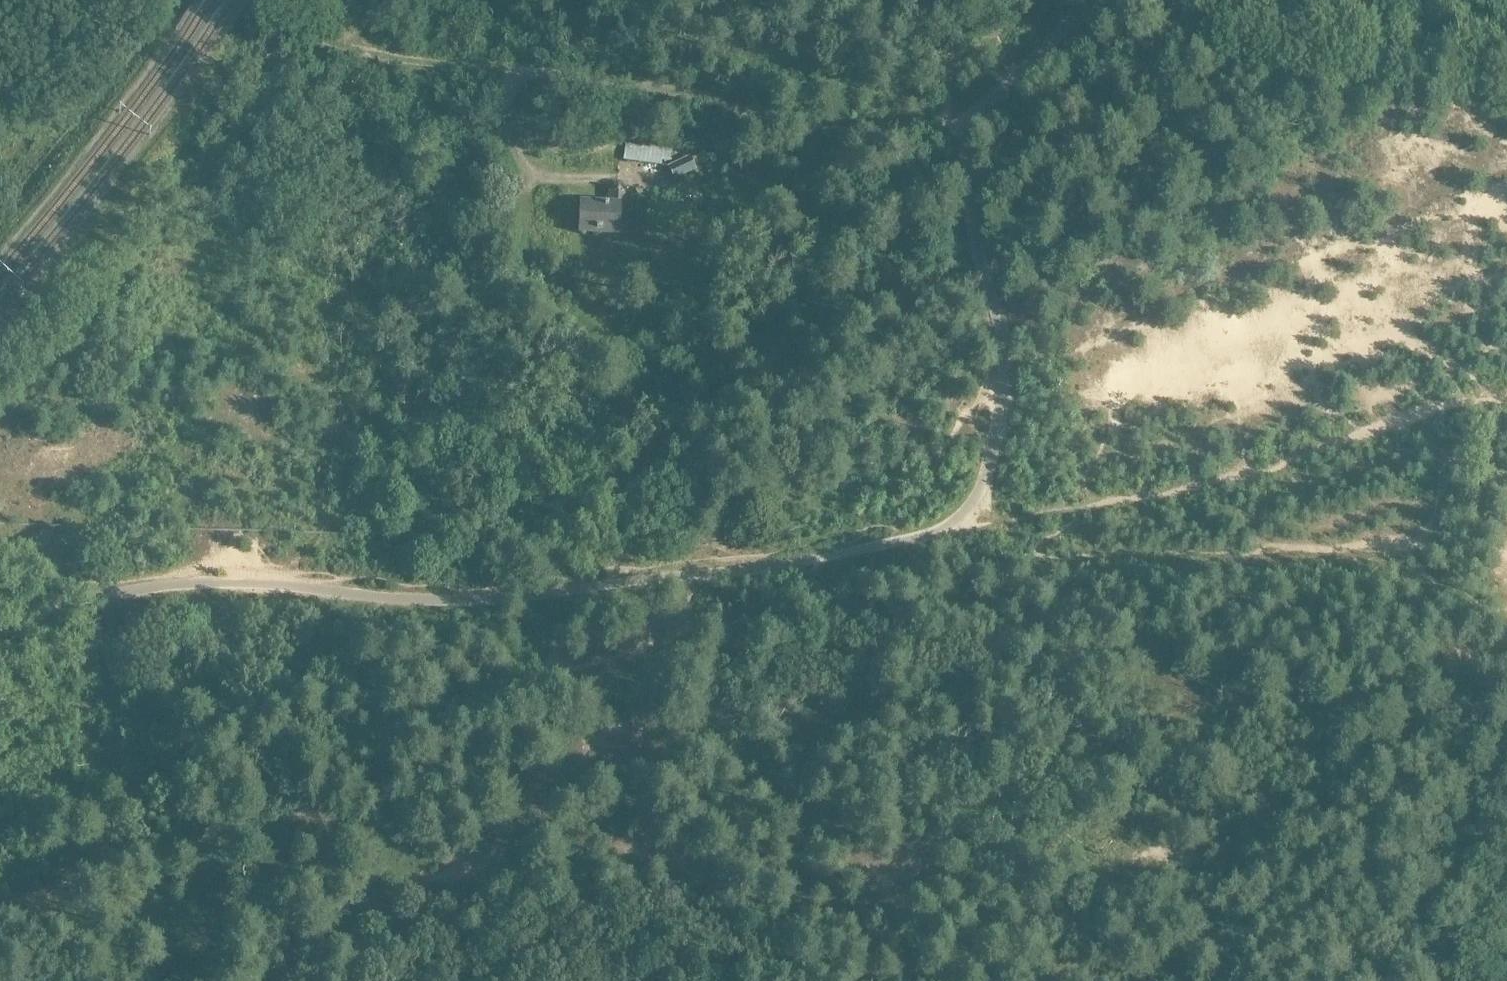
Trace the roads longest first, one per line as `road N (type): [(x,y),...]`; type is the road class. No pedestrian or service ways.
road 1 (track): [(505,70),(791,121),(960,134)]
road 2 (track): [(505,70),(521,156),(544,182),(648,185)]
road 3 (track): [(284,34),(505,70)]

